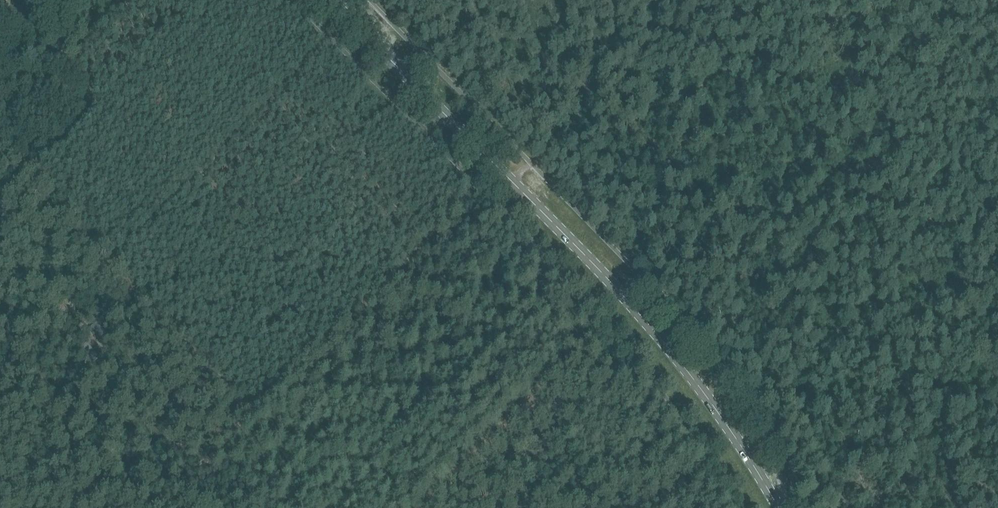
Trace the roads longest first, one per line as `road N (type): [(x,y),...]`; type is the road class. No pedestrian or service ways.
road 1 (primary): [(773,507),(639,315),(327,0)]

